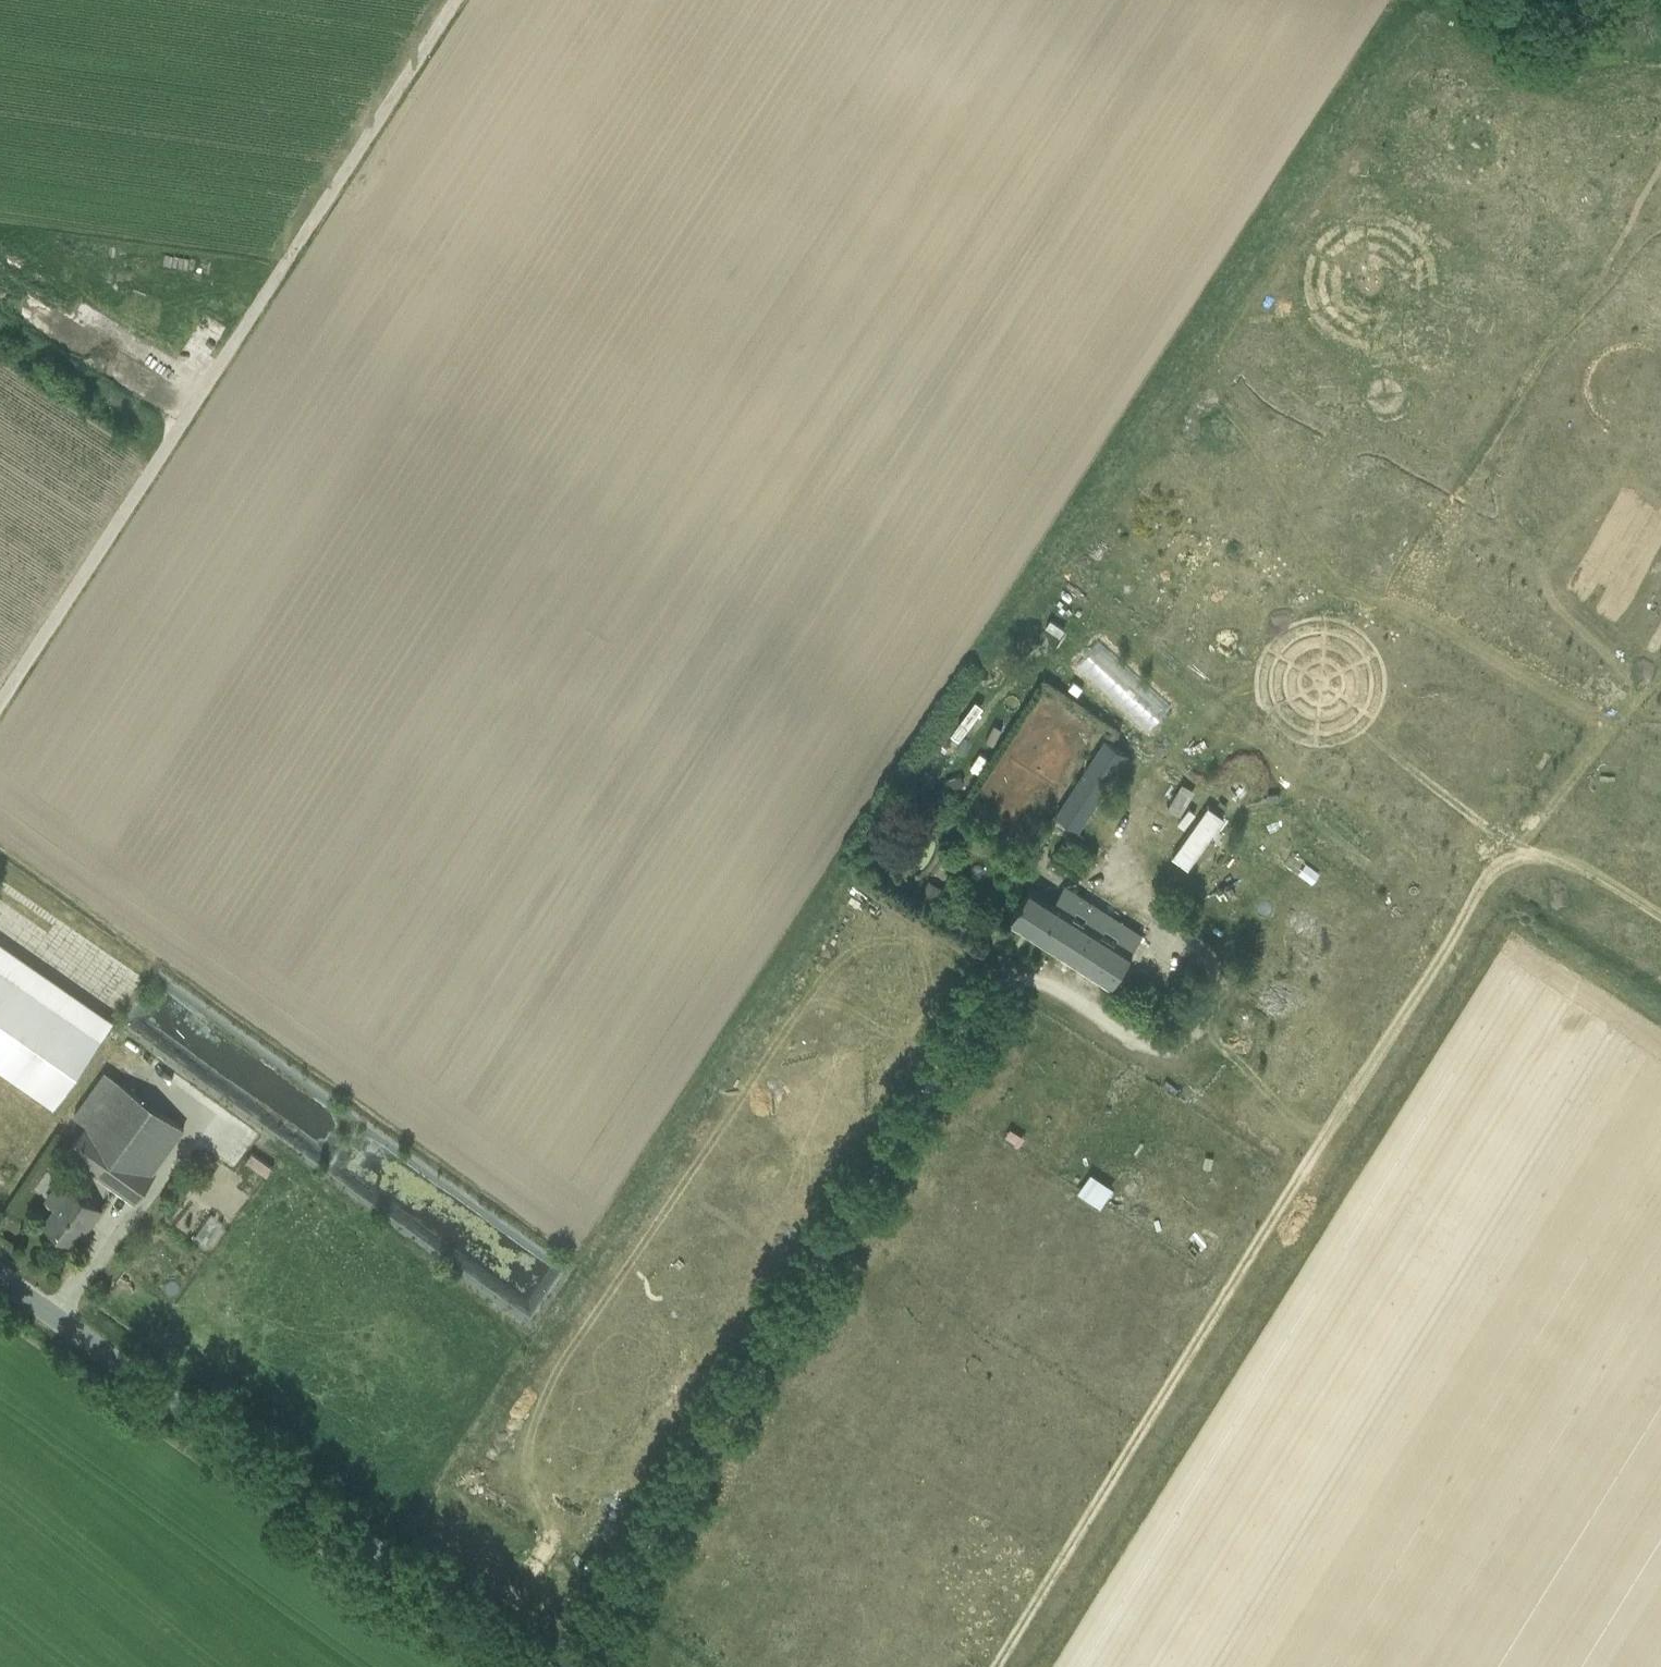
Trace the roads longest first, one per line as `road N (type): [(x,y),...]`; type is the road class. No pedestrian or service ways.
road 1 (track): [(457,0),(0,701)]
road 2 (unclassified): [(532,1666),(0,1280)]

